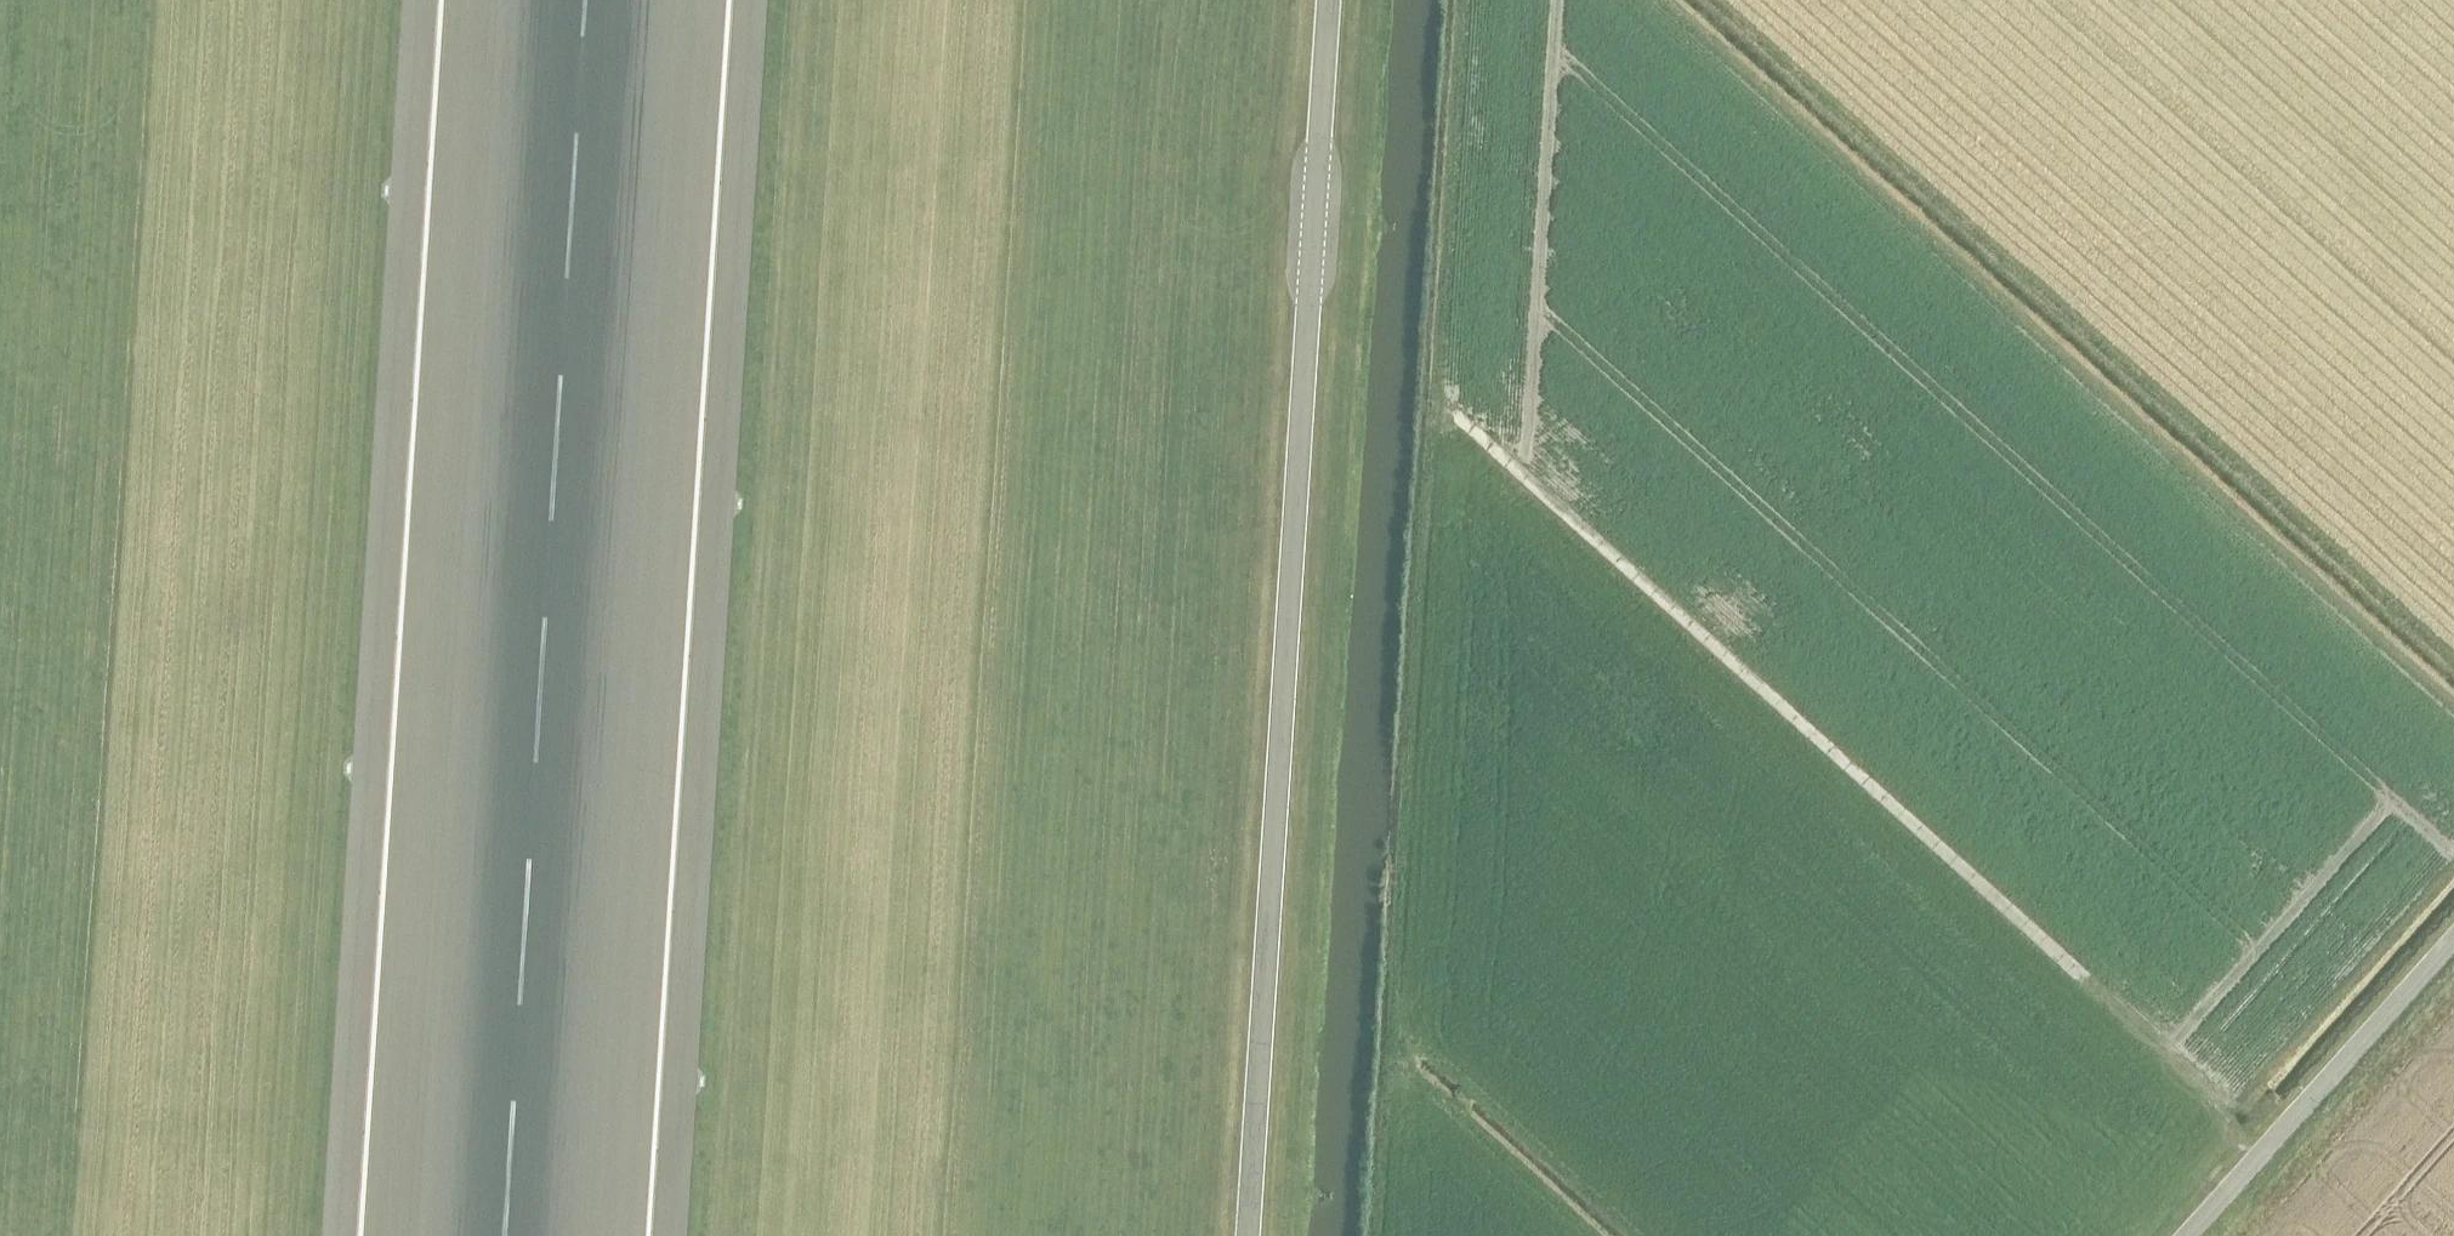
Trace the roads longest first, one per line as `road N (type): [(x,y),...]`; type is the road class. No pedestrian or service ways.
road 1 (unclassified): [(2193,1235),(2453,944)]

